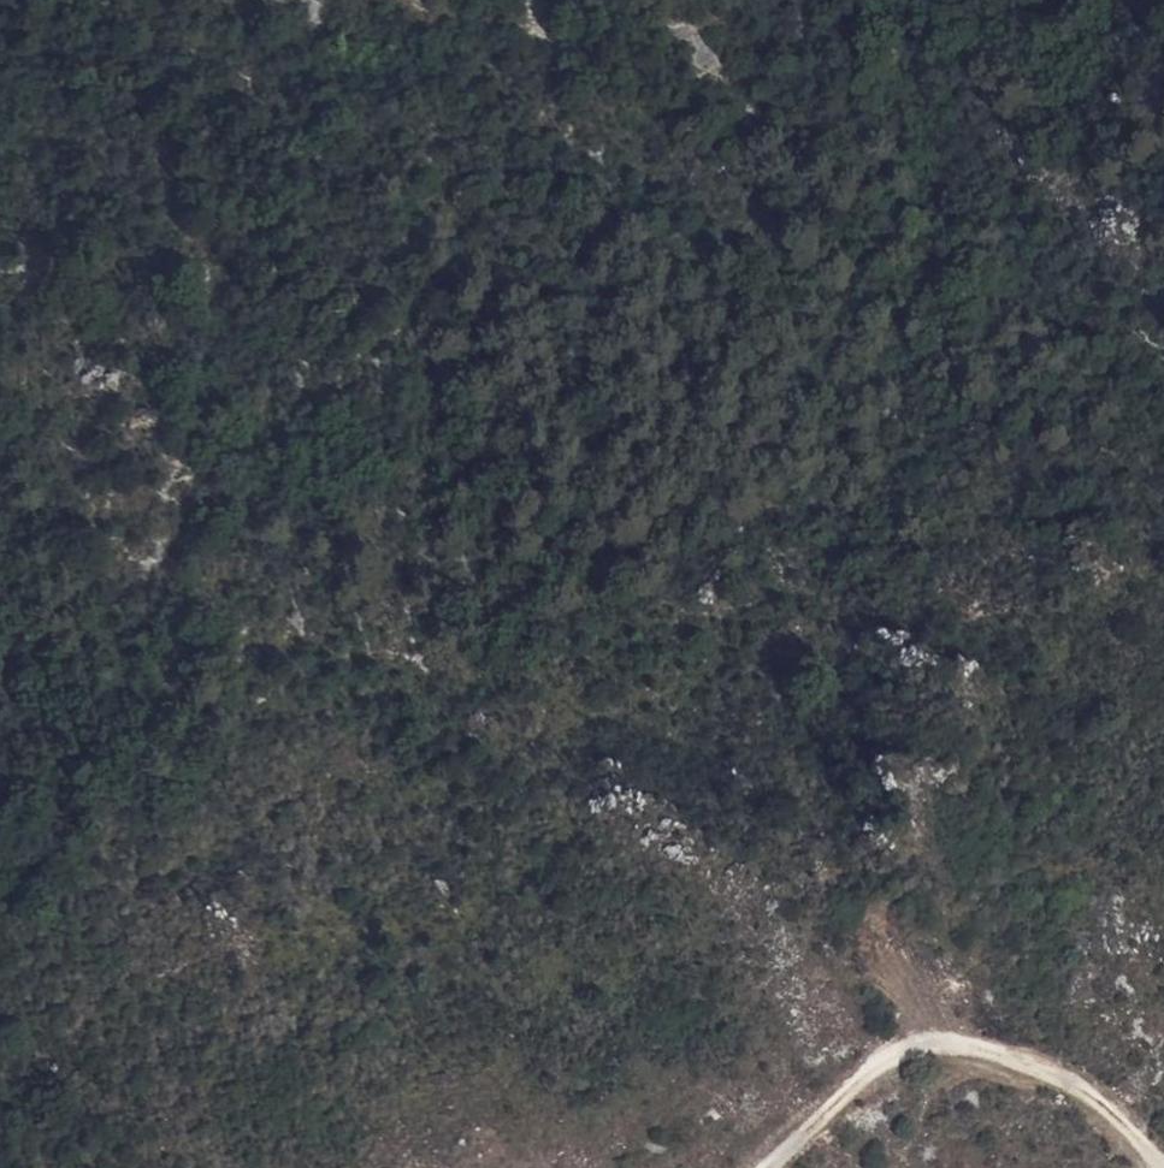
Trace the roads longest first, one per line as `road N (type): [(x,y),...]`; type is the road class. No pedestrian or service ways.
road 1 (track): [(1157,1167),(1082,1091),(1017,1057),(951,1043),(882,1055),(767,1167)]

